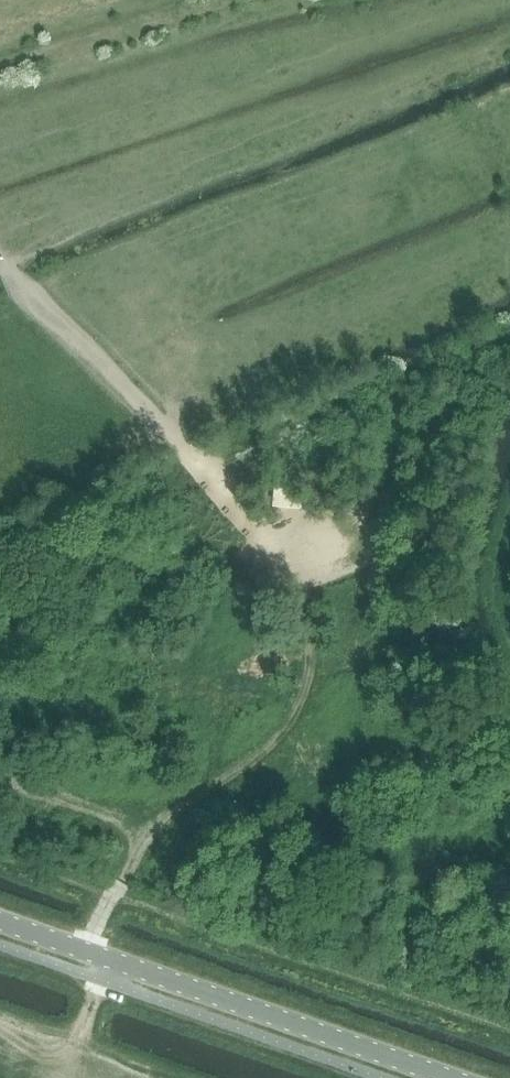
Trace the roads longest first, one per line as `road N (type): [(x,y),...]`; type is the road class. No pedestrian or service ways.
road 1 (track): [(0,256),(251,523),(294,590),(310,634),(306,679),(291,717),(260,757),(151,830),(110,899)]
road 2 (tertiary): [(444,1077),(0,923)]
road 3 (track): [(215,0),(0,72)]

